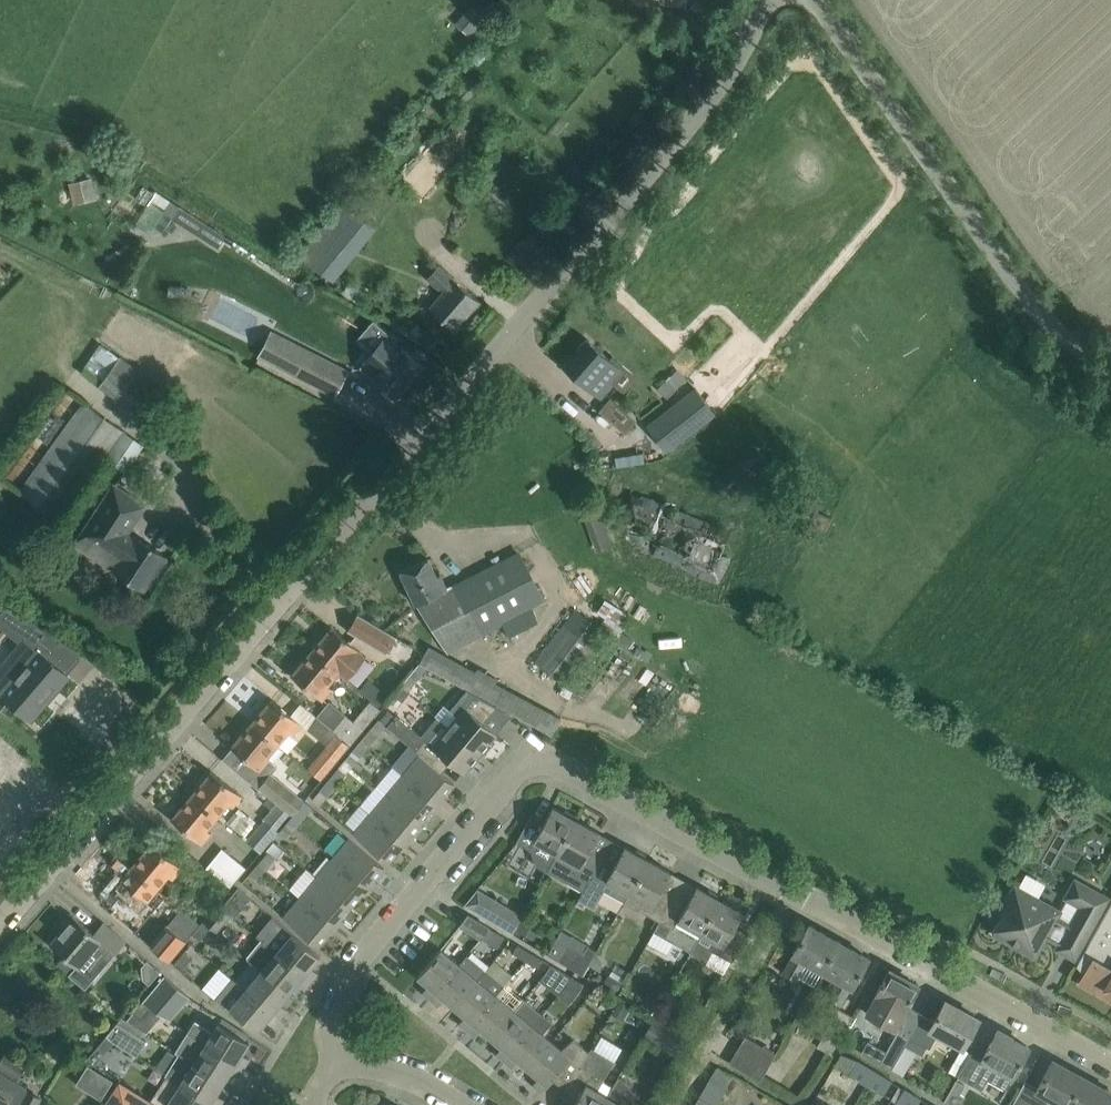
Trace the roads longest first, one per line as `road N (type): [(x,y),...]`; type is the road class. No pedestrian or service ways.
road 1 (unclassified): [(0,925),(660,159),(714,93),(770,0)]
road 2 (residential): [(336,1068),(328,1038),(338,996),(513,776),(532,764),(556,768),(796,892)]
road 3 (unclassified): [(1110,372),(1055,329),(1017,286),(812,0)]
road 4 (residential): [(1110,1066),(796,892)]
road 5 (residential): [(671,1104),(796,892)]
road 6 (residential): [(461,1104),(408,1074),(336,1068)]

